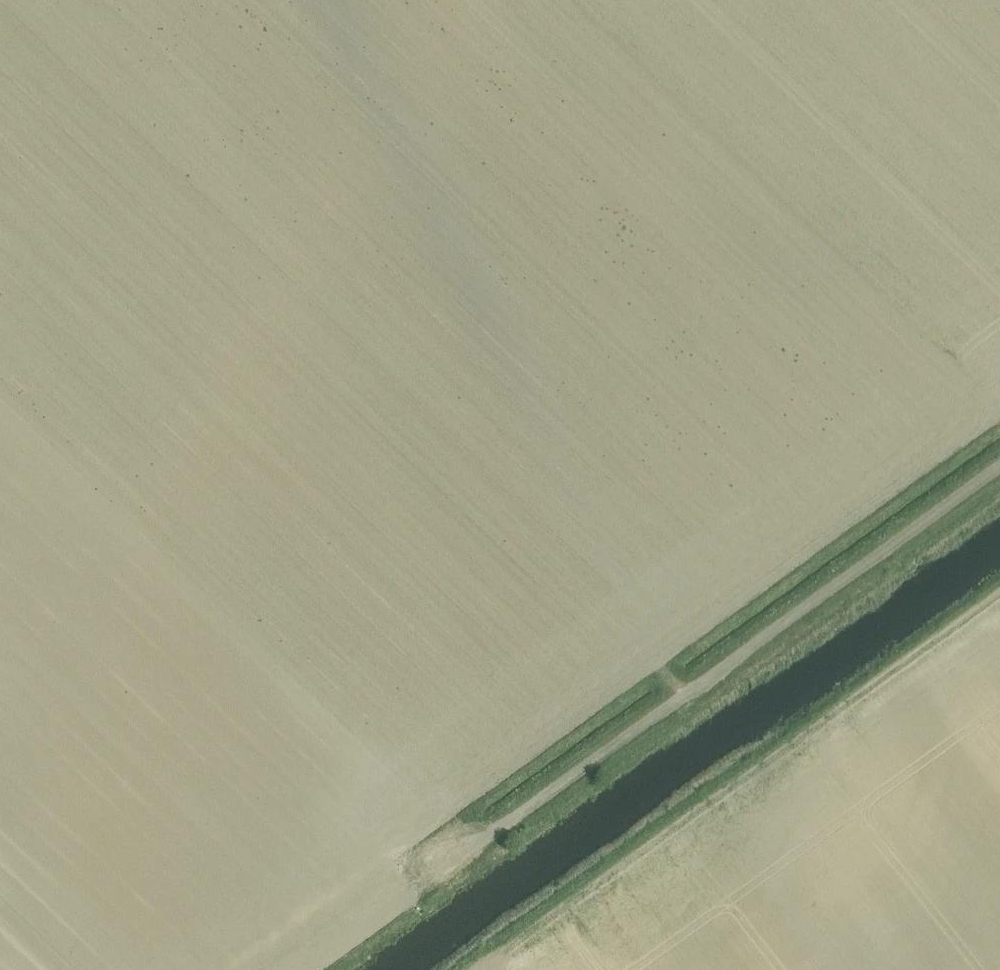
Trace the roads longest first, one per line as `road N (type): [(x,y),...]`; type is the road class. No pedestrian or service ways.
road 1 (track): [(999,466),(451,861)]

